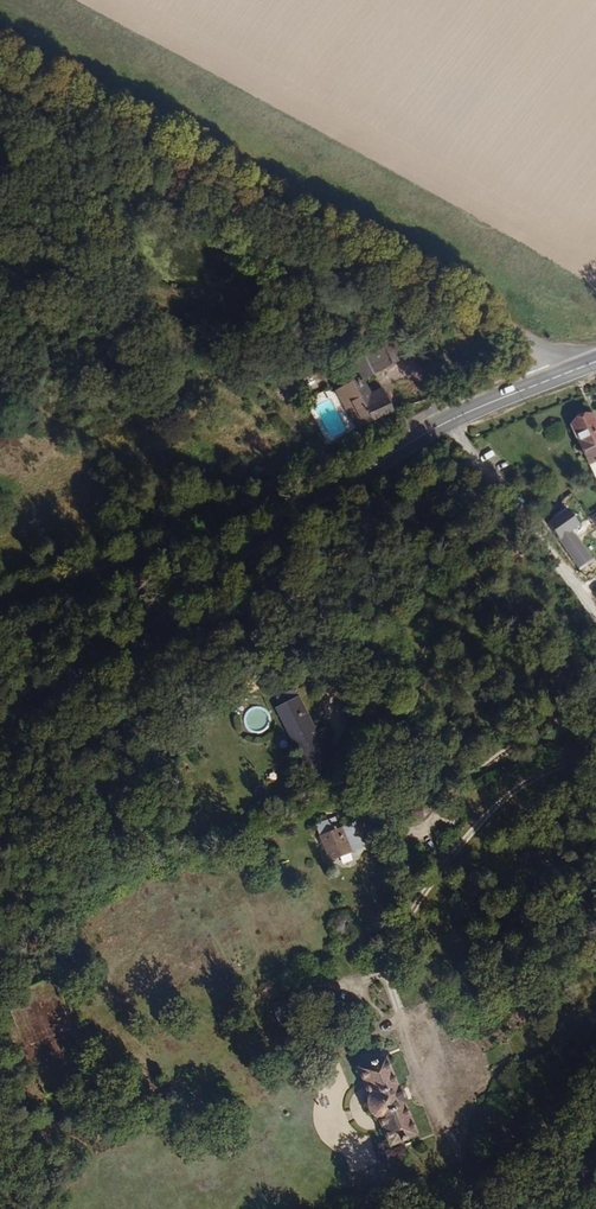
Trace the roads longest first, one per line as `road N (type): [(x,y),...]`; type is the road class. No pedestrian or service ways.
road 1 (track): [(0,597),(219,518),(414,417),(452,421),(595,620)]
road 2 (secondary): [(0,738),(416,440),(582,372)]
road 3 (unclassified): [(0,63),(527,334),(582,372)]

